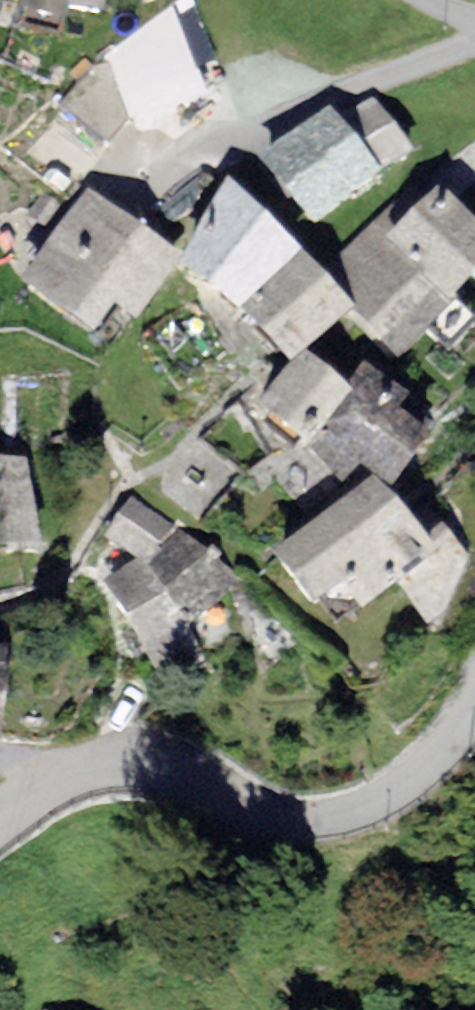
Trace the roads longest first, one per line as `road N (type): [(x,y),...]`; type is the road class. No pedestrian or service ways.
road 1 (unclassified): [(474,712),(411,779),(346,814),(272,816),(157,771),(119,765),(54,785),(0,822)]

